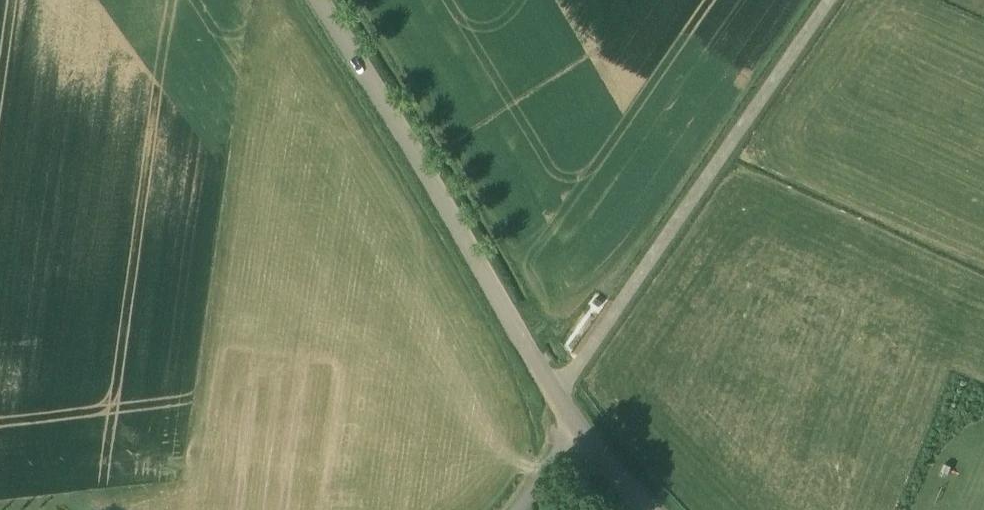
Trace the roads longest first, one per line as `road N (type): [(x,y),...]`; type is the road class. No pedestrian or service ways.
road 1 (unclassified): [(645,509),(578,434),(318,0)]

